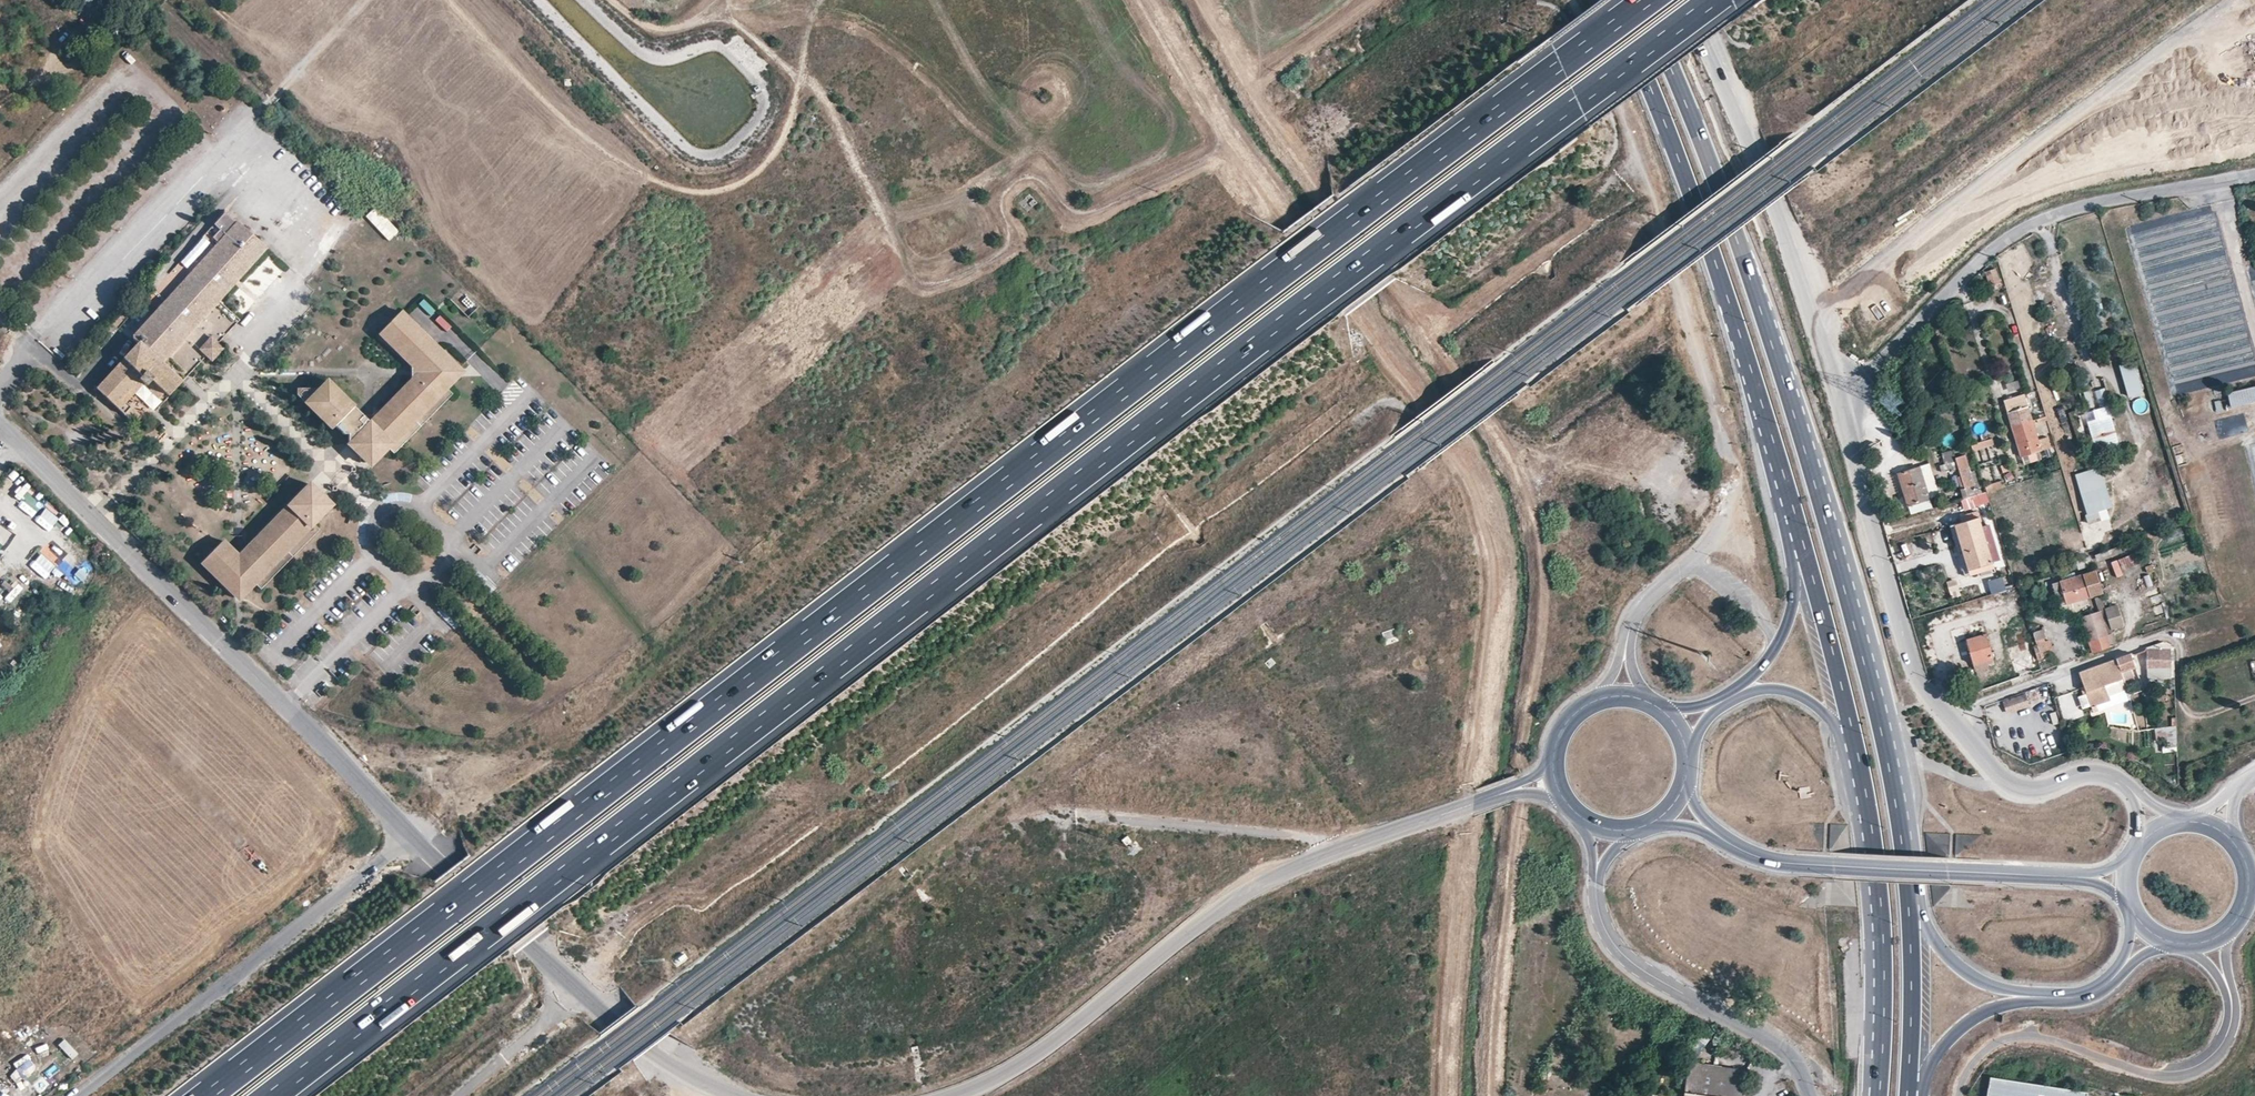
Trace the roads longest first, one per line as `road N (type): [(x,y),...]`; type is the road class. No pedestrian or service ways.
road 1 (motorway): [(271,1095),(1714,0)]
road 2 (motorway): [(1648,0),(207,1095)]
road 3 (tertiary): [(0,421),(534,951),(662,1059),(739,1095)]
road 4 (primary): [(1910,914),(1885,750),(1832,537),(1729,213),(1642,0)]
road 5 (tertiary): [(956,1095),(1021,1062),(1237,897),(1373,836),(1511,790)]
road 6 (primary): [(1611,0),(1730,308),(1808,570)]
road 7 (unclassified): [(1836,398),(1922,682),(2011,787),(2049,786),(2087,770),(2109,773),(2138,799)]
road 8 (unclassified): [(2254,173),(2048,215),(1995,247),(1836,398)]
road 9 (unclassified): [(1685,0),(1769,193),(1836,398)]
road 10 (unclassified): [(1624,658),(1636,611),(1707,547),(1728,504),(1729,460),(1682,290)]
road 11 (tertiary): [(1714,833),(1762,857),(1801,863),(2090,879)]
road 12 (unclassified): [(1955,1095),(1969,1058),(1991,1038),(2017,1031),(2152,1069),(2197,1065),(2228,1033),(2228,981)]
road 13 (primary): [(1849,729),(1877,907),(1876,1095)]
road 14 (tertiary): [(1810,1095),(1786,1049),(1651,976),(1619,948),(1598,913),(1597,873)]
road 15 (primary): [(1913,1095),(1973,1016),(2018,1000),(2095,996),(2137,958),(2173,943)]
road 16 (track): [(1682,290),(1570,0)]
road 17 (primary): [(2134,913),(2114,972),(2084,990),(1974,975),(1910,914)]
road 18 (primary): [(1808,570),(1763,668),(1697,708),(1665,710)]
road 19 (primary): [(1688,752),(1708,717),(1759,690),(1797,693),(1849,729)]
road 20 (primary): [(1908,1095),(1910,914)]
road 21 (primary): [(1808,570),(1849,729)]

